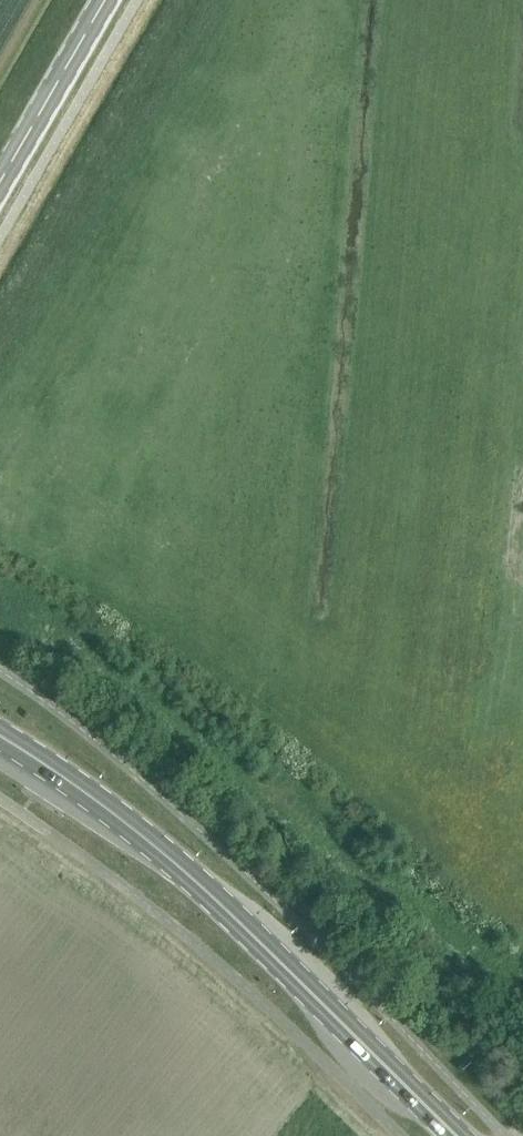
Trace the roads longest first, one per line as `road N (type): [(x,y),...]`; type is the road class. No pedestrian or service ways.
road 1 (primary): [(456,1135),(174,862),(0,737)]
road 2 (secondary): [(0,178),(103,0)]

